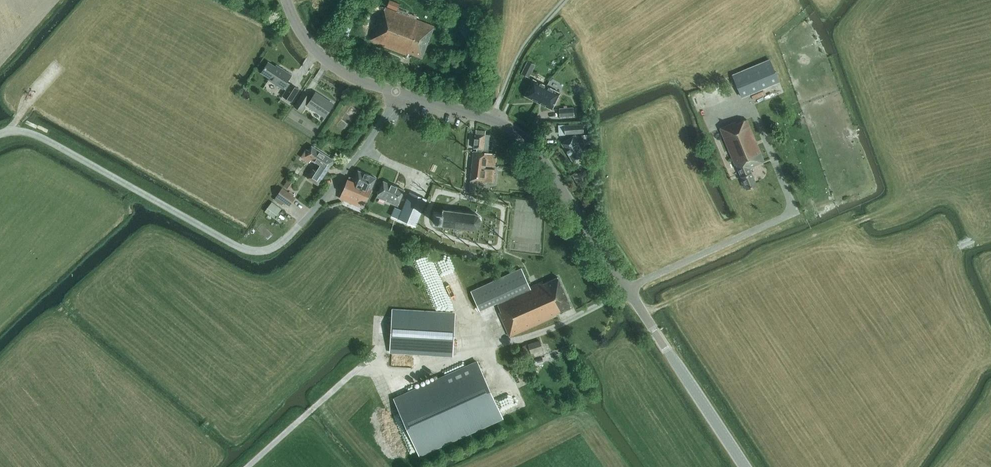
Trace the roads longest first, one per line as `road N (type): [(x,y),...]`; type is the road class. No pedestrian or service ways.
road 1 (tertiary): [(746,466),(532,145),(492,120),(398,92)]
road 2 (track): [(299,227),(277,247),(247,251),(44,139),(0,135)]
road 3 (track): [(488,350),(404,376),(355,371),(247,466)]
road 4 (unclassified): [(398,92),(299,227)]
road 5 (tertiary): [(398,92),(331,64),(286,0)]
road 6 (track): [(492,120),(527,44),(565,0)]

